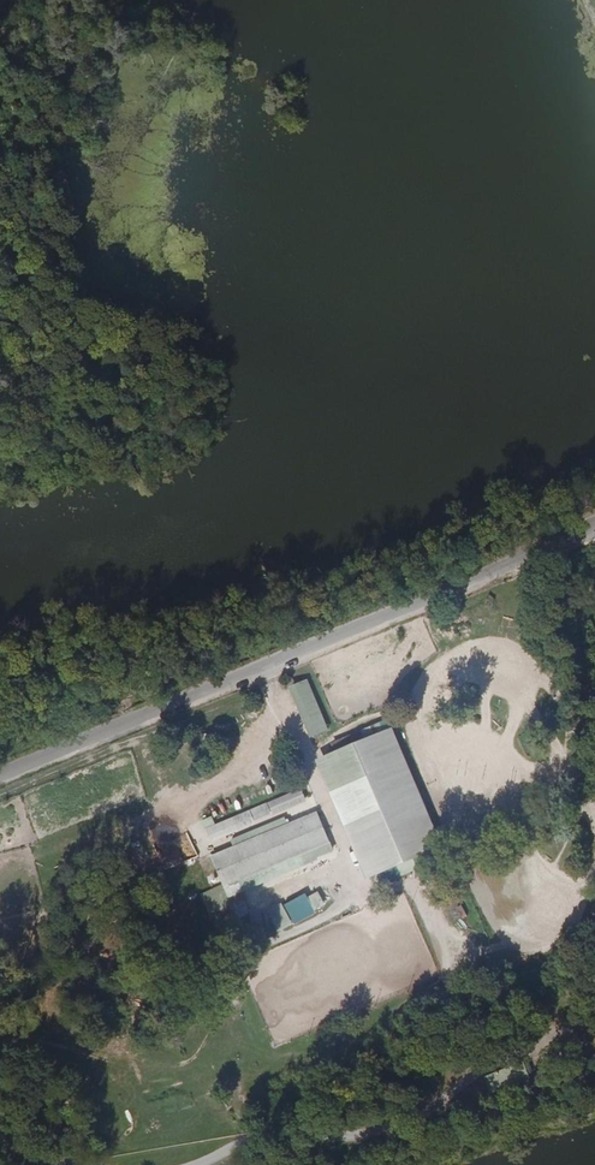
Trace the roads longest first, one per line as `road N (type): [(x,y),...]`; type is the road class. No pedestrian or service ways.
road 1 (residential): [(594,527),(0,774)]

